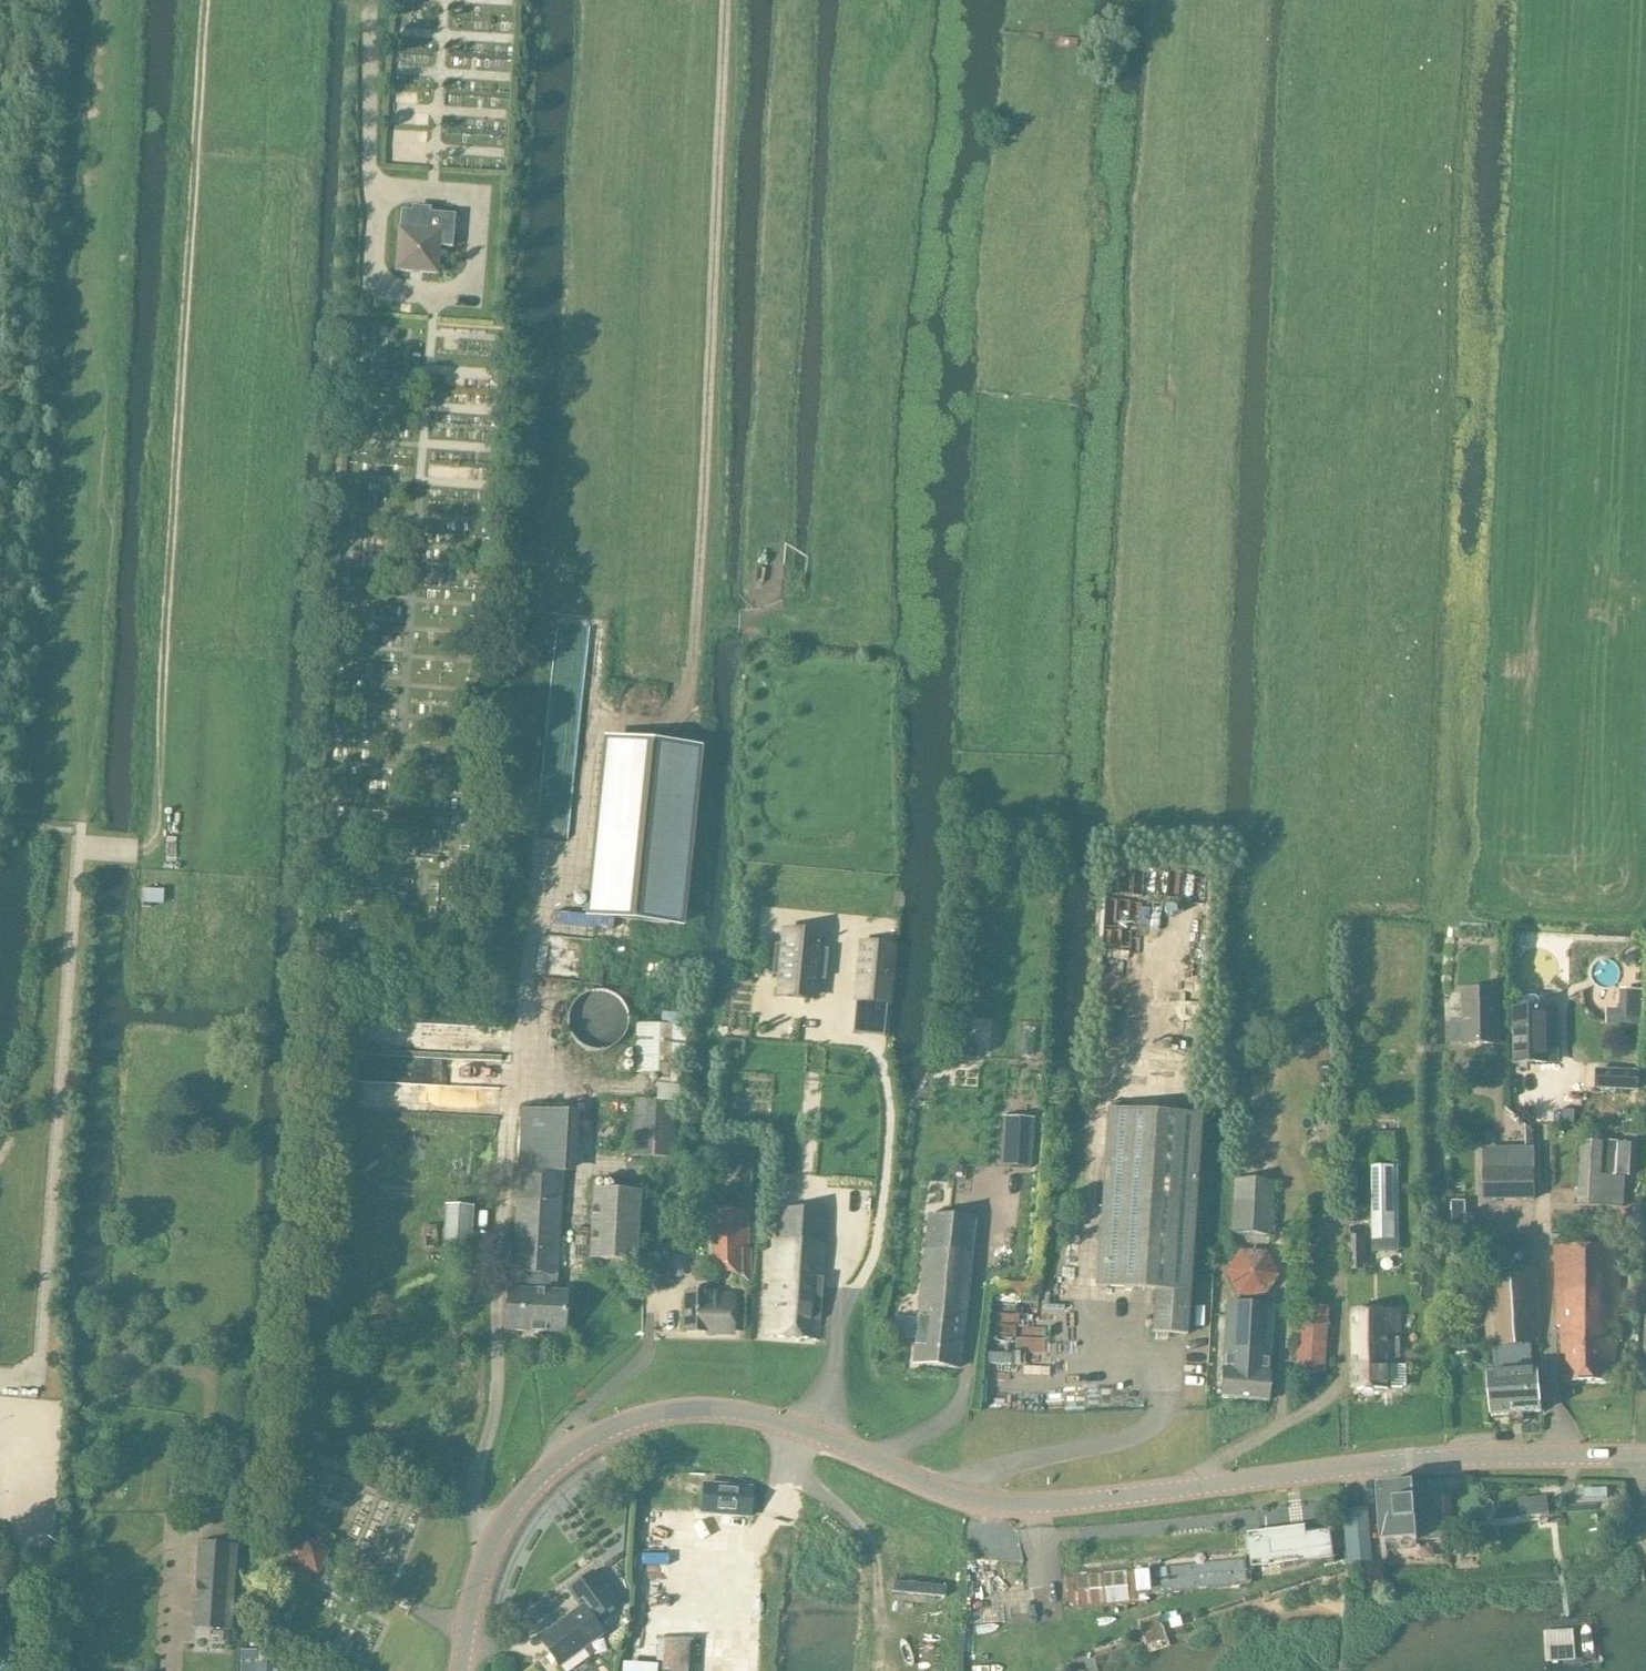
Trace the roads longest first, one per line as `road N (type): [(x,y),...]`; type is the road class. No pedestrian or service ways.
road 1 (tertiary): [(456,1670),(486,1552),(529,1487),(555,1456),(653,1415),(750,1414),(954,1498),(995,1506),(1447,1459),(1645,1457)]
road 2 (track): [(725,0),(689,702),(671,727),(574,720)]

